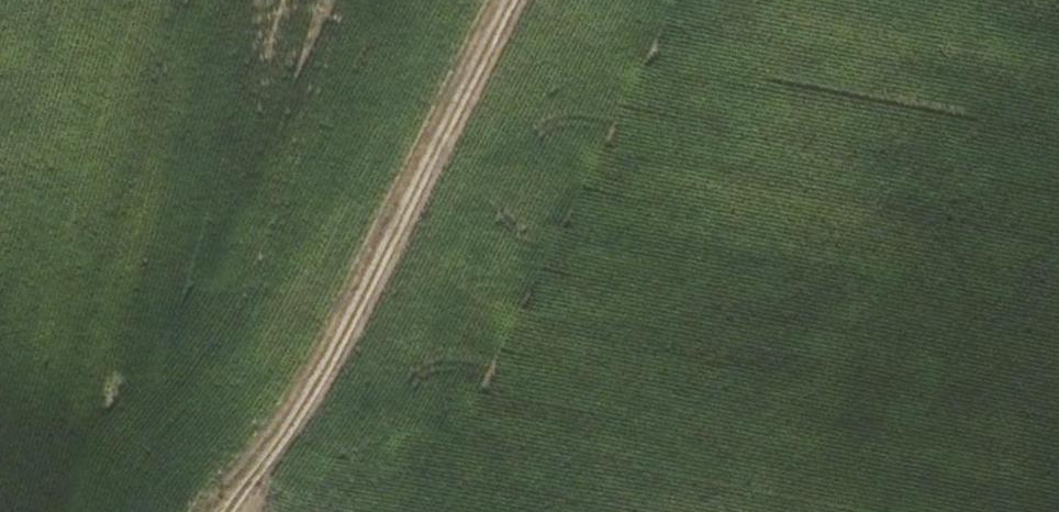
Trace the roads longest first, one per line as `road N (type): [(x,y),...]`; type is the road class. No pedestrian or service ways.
road 1 (track): [(232,511),(303,400),(502,0)]

